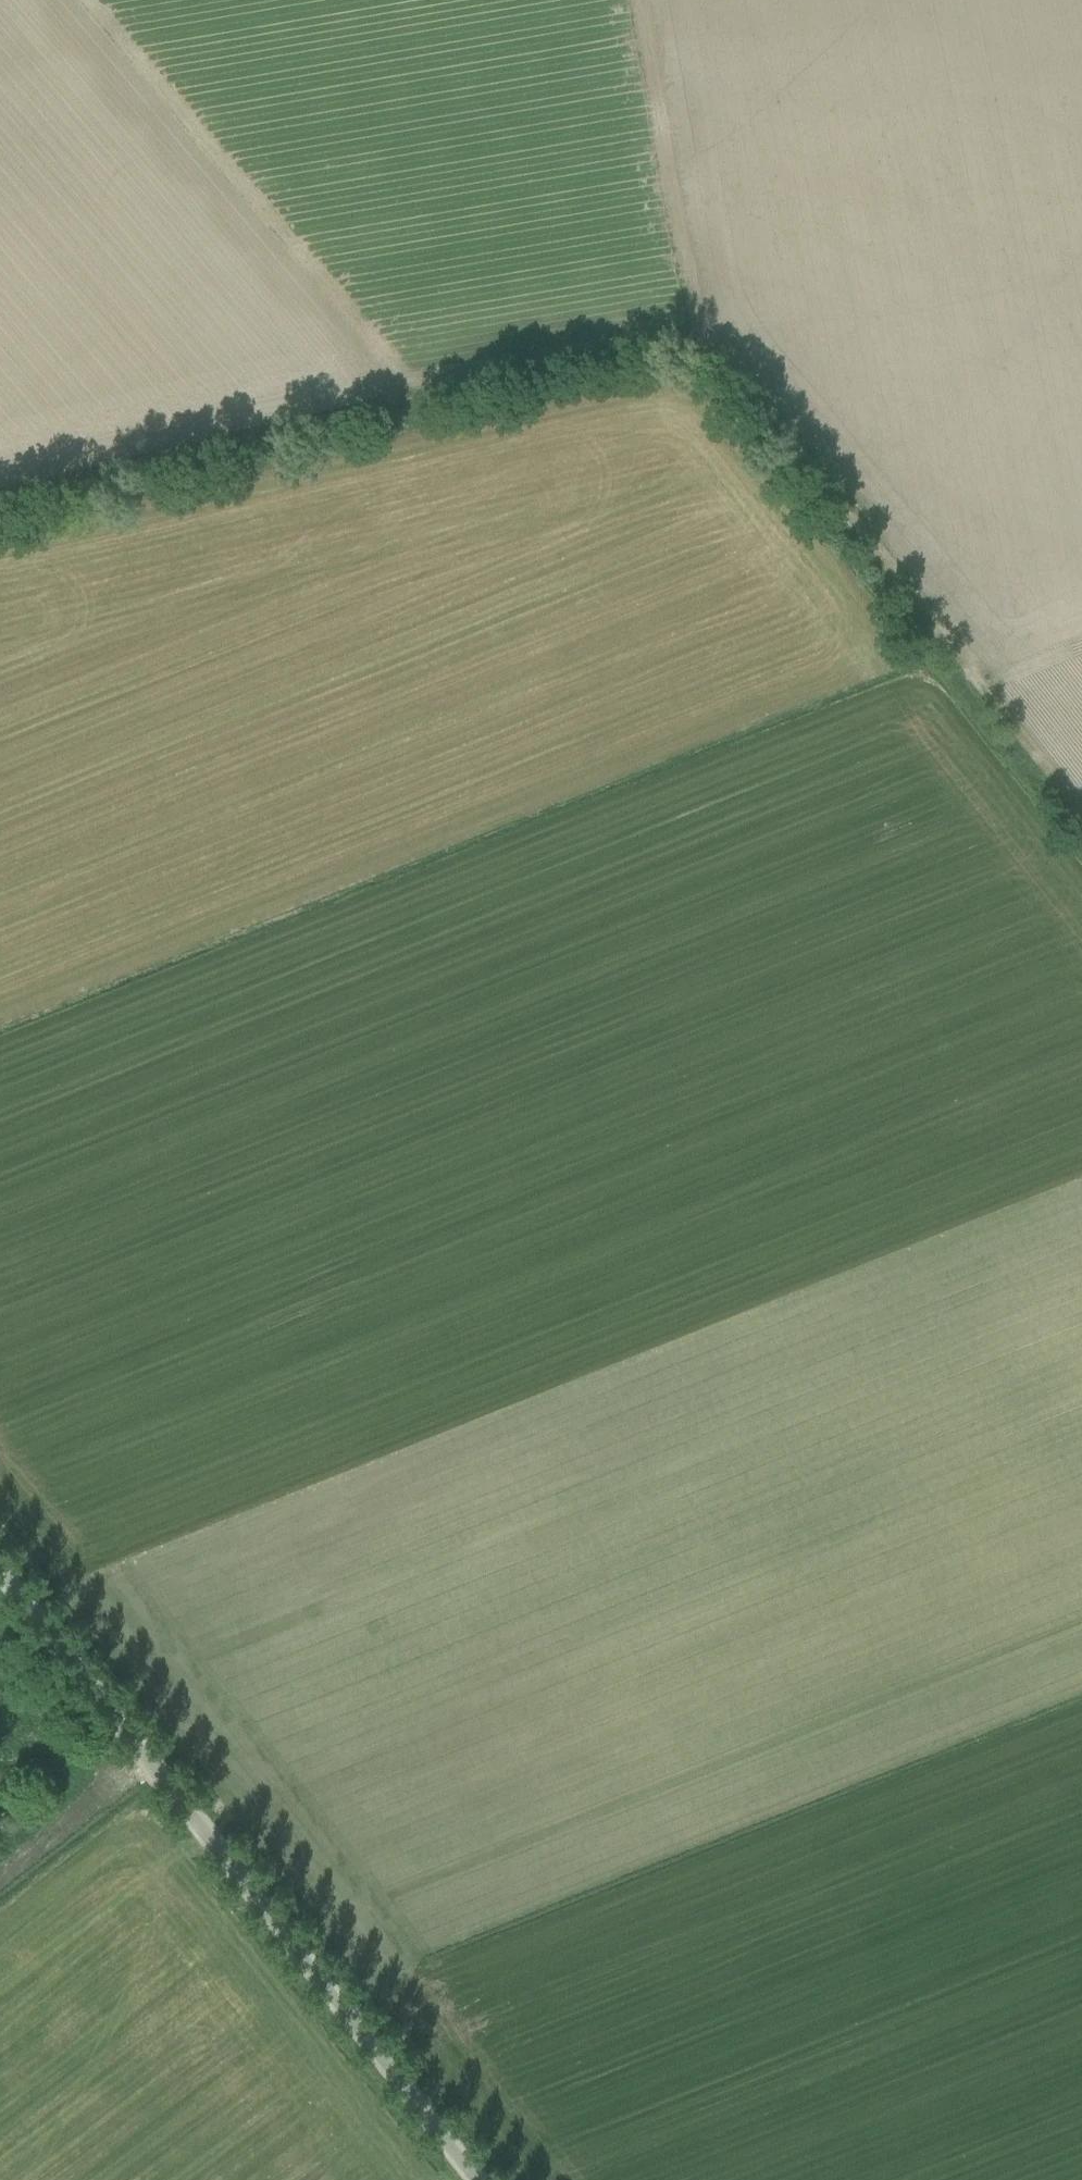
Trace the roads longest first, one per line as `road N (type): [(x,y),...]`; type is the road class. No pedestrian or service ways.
road 1 (track): [(1081,843),(732,400),(683,350),(0,499)]
road 2 (unclassified): [(469,2179),(0,1577)]

